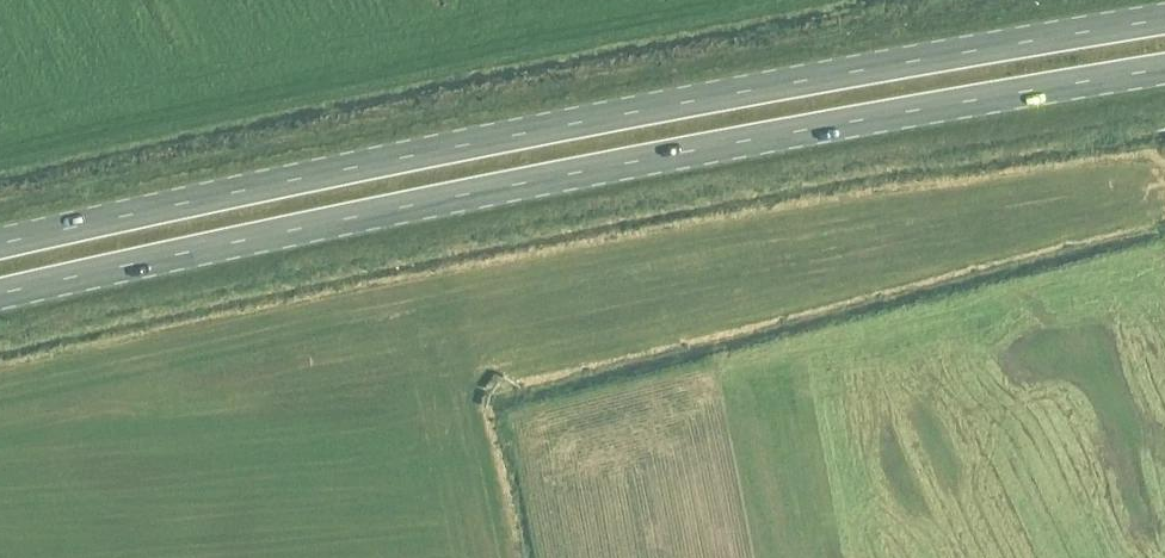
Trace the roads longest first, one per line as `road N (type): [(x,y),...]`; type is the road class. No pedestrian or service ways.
road 1 (primary): [(1164,20),(541,130),(0,246)]
road 2 (primary): [(0,295),(484,191),(1164,69)]

